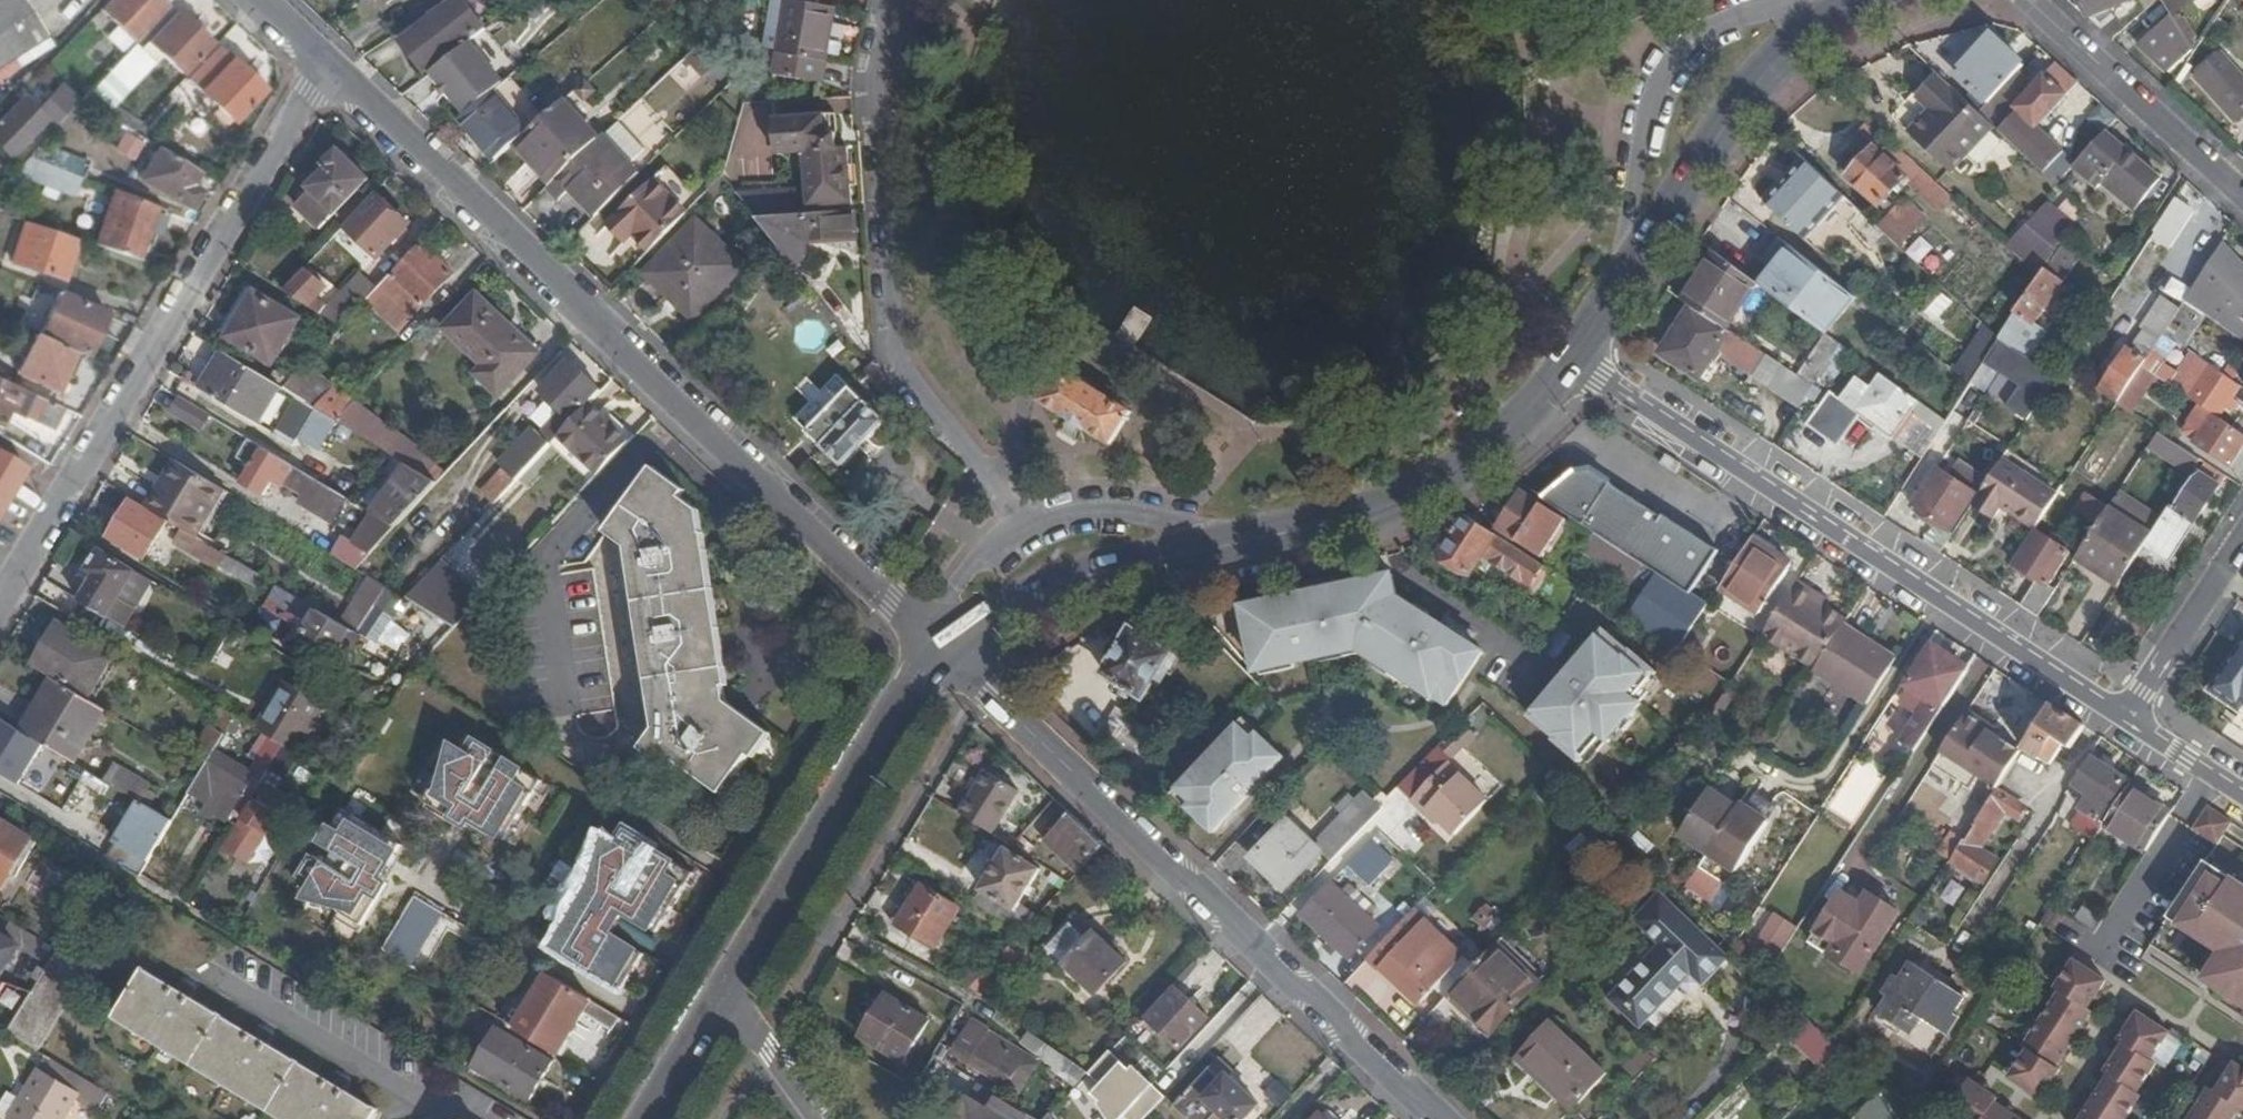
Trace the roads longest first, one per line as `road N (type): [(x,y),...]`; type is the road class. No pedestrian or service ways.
road 1 (residential): [(322,66),(626,363),(894,603),(938,659)]
road 2 (secondary): [(938,659),(1015,604),(1073,580),(1353,517),(1450,478),(1575,361)]
road 3 (unclassified): [(1441,1118),(991,692),(938,659)]
road 4 (residential): [(1575,361),(1653,424),(2119,726)]
road 5 (residential): [(322,66),(0,602)]
road 6 (residential): [(1024,524),(886,356),(869,79),(886,0)]
road 7 (secondary): [(1575,361),(1740,102),(1789,51),(1858,0)]
road 8 (secondary): [(731,994),(938,659)]
road 9 (residential): [(2022,0),(2242,194)]
road 10 (residential): [(2119,726),(2242,535)]
road 11 (residential): [(822,1118),(731,994)]
road 12 (secondary): [(654,1118),(731,994)]
road 13 (residential): [(2119,726),(2242,804)]

